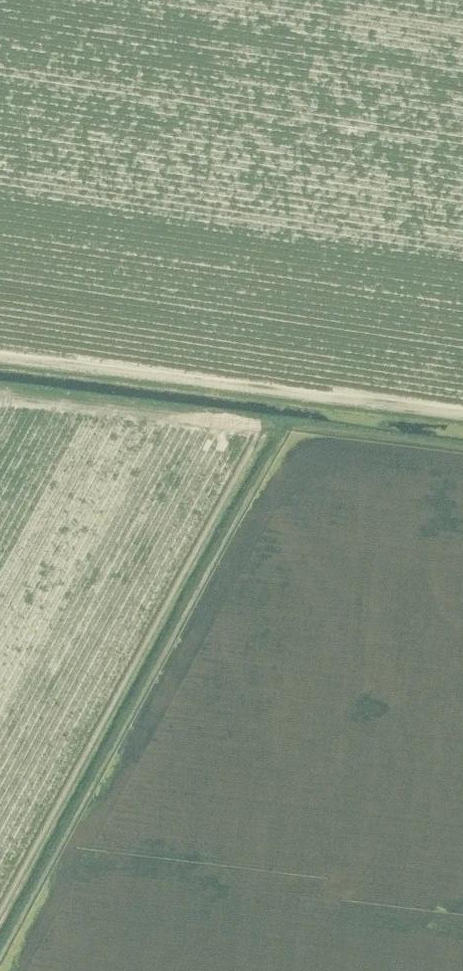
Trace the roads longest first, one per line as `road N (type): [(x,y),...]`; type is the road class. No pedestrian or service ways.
road 1 (track): [(0,359),(462,416)]

